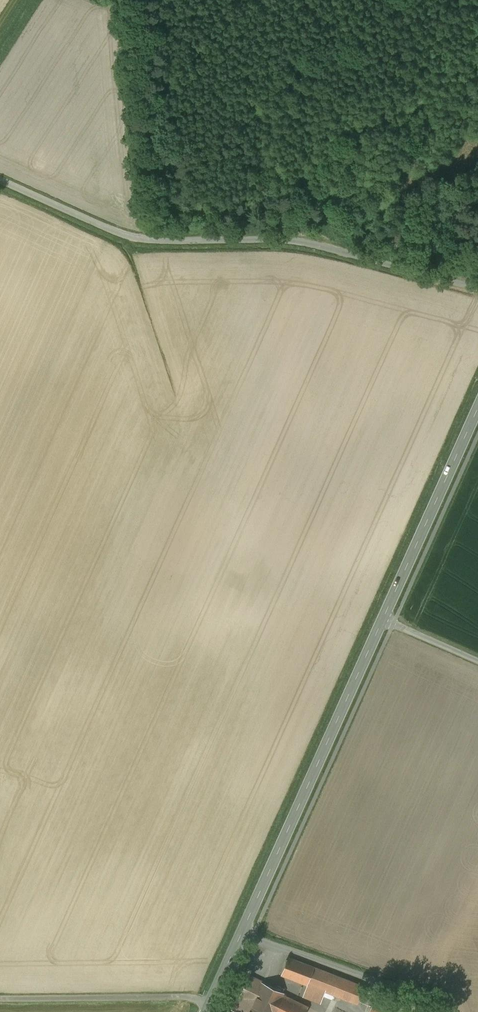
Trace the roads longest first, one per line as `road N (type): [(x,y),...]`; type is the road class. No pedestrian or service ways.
road 1 (unclassified): [(0,180),(152,242),(301,243),(477,290)]
road 2 (tertiary): [(383,621),(241,934)]
road 3 (tertiary): [(477,411),(383,621)]
road 4 (unclassified): [(446,1011),(434,999),(241,934)]
road 5 (unclassified): [(210,1005),(184,996),(0,998)]

